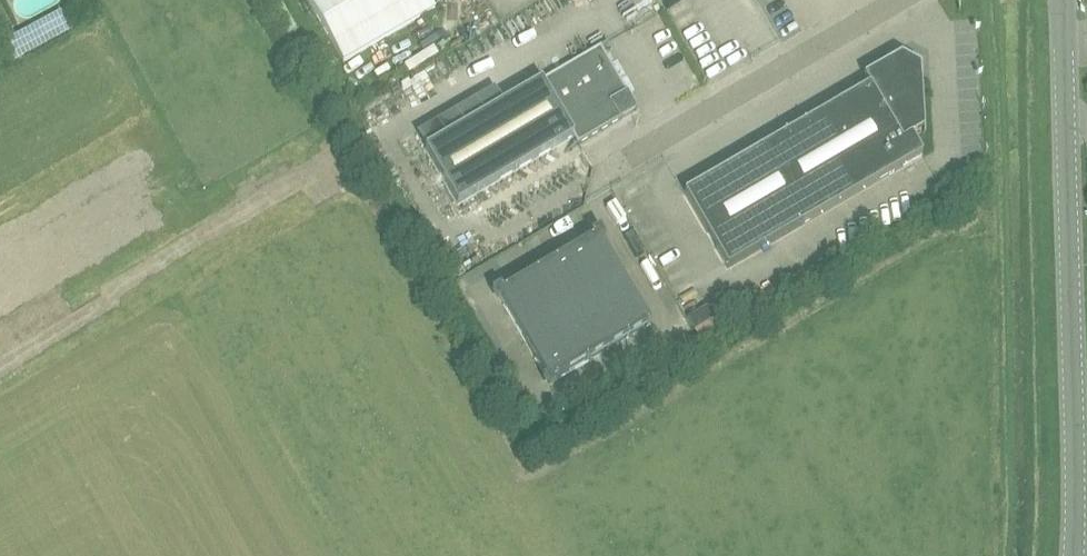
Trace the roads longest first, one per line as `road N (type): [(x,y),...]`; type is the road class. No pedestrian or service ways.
road 1 (unclassified): [(1074,555),(1062,0)]
road 2 (unclassified): [(601,176),(902,0)]

